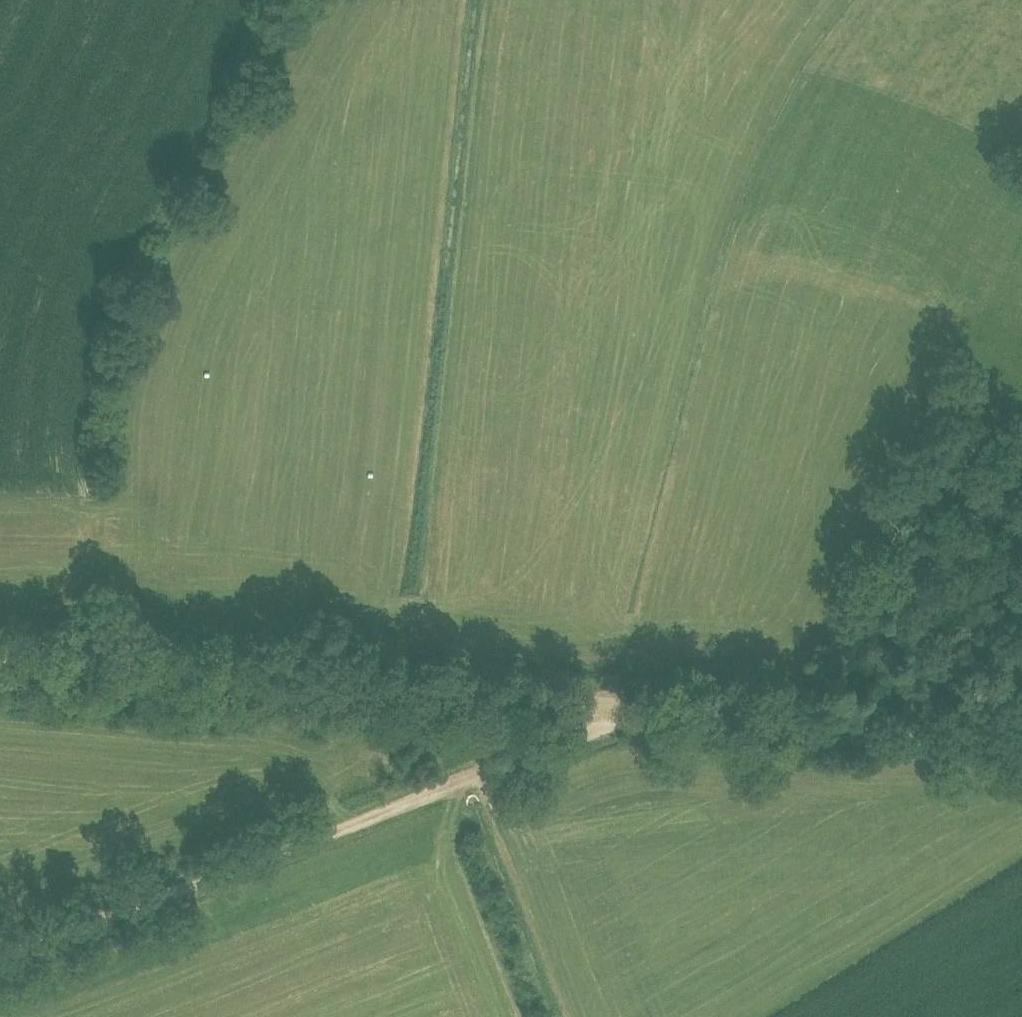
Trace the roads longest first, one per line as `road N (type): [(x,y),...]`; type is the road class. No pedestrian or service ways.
road 1 (track): [(1021,711),(919,731),(0,654)]
road 2 (track): [(0,954),(619,726),(627,703)]

